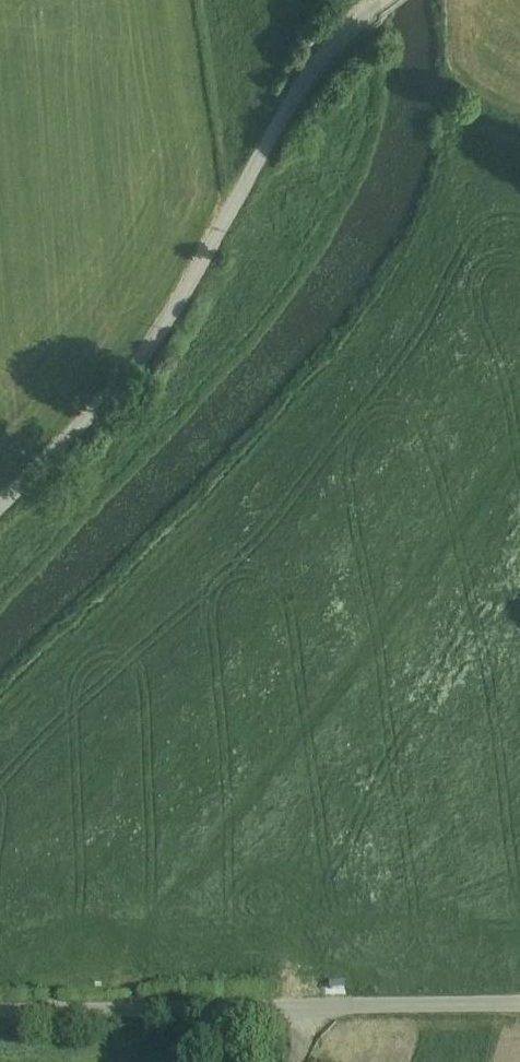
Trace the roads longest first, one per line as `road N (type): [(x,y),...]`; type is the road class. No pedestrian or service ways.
road 1 (unclassified): [(387,0),(310,73),(186,292),(103,404),(0,505)]
road 2 (unclassified): [(0,1012),(519,1007)]

